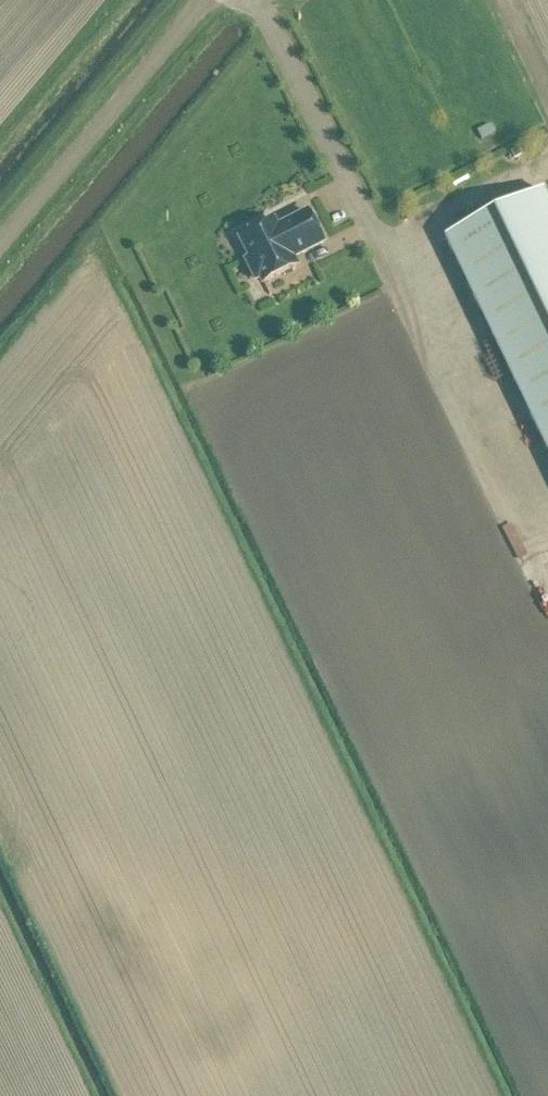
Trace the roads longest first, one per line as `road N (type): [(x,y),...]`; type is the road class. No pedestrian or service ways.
road 1 (unclassified): [(0,244),(205,0)]

